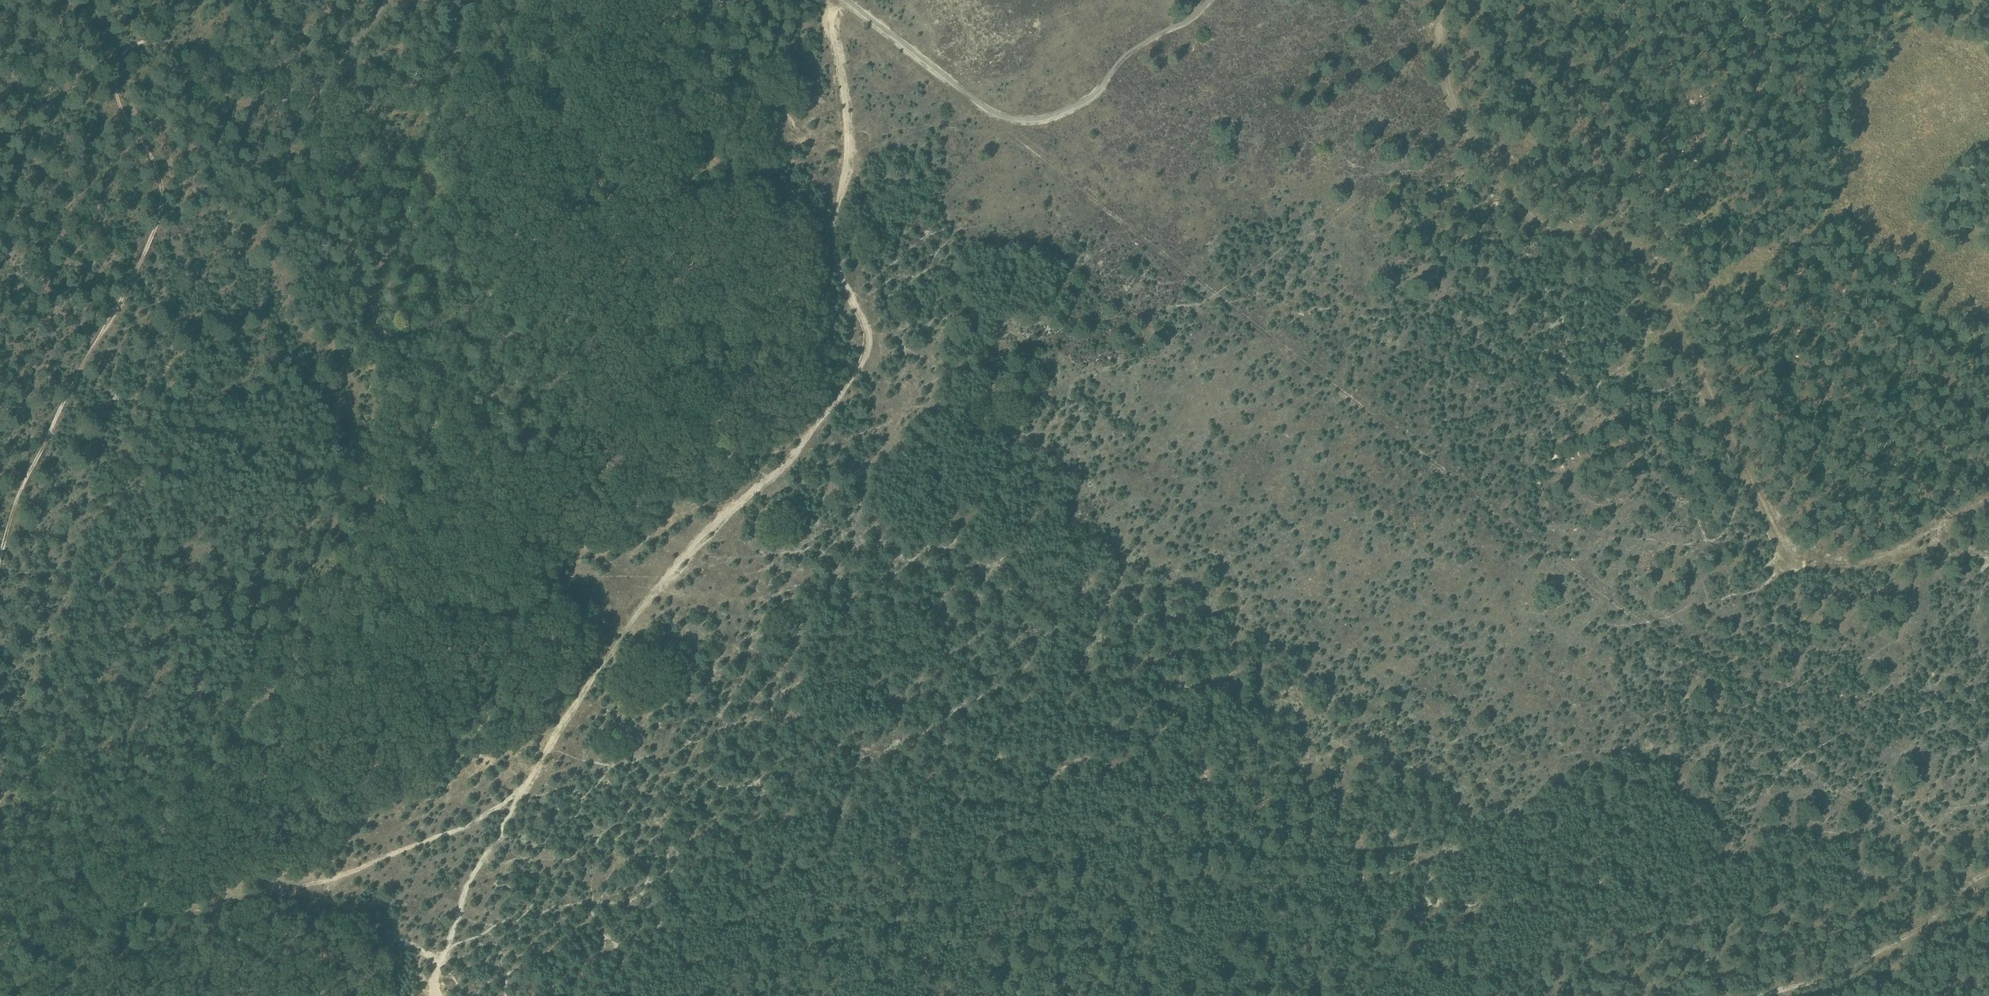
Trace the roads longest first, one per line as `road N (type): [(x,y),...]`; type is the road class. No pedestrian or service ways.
road 1 (track): [(828,0),(849,142),(832,237),(838,270),(868,324),(866,355),(803,443),(705,537),(607,660),(520,793)]
road 2 (track): [(160,0),(155,25),(122,55),(115,86),(158,170),(157,225),(18,496),(0,556)]
road 3 (track): [(1988,877),(1966,887),(1940,919),(1849,970),(1743,995)]
road 4 (track): [(438,967),(467,886),(520,793)]
road 5 (track): [(438,967),(361,911),(295,889)]

